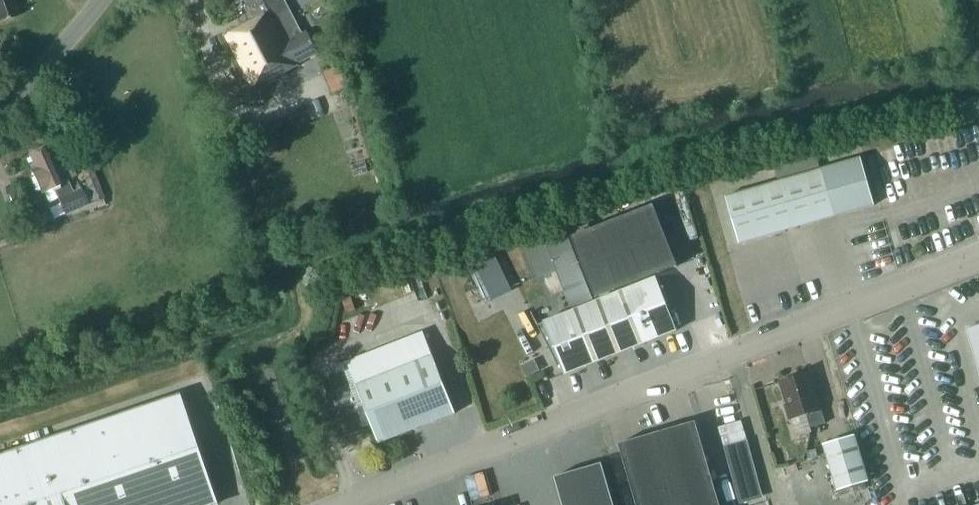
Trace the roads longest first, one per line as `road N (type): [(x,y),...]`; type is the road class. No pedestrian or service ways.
road 1 (track): [(312,504),(267,368),(269,353),(299,327),(304,272),(322,258),(593,182),(661,146),(926,90),(978,87)]
road 2 (unclassified): [(345,504),(978,258)]
road 3 (unclassified): [(0,107),(96,0)]

